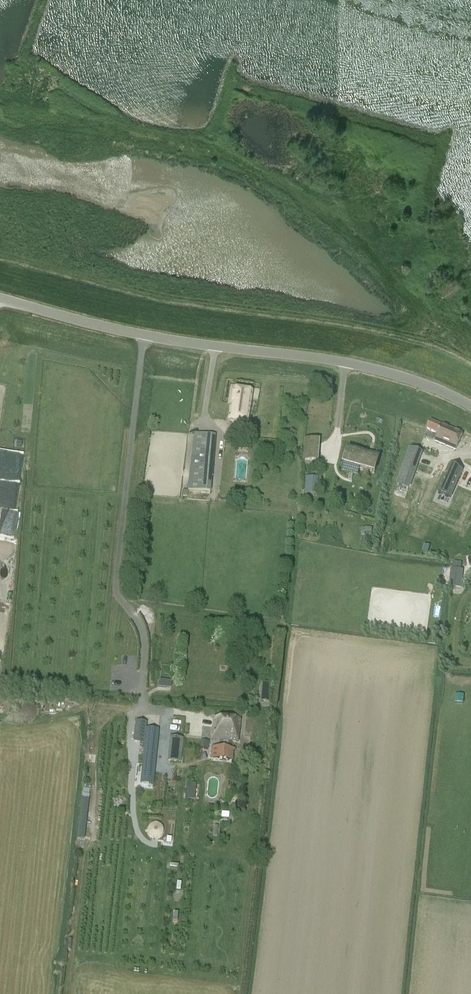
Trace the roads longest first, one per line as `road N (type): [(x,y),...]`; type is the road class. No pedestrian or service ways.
road 1 (unclassified): [(470,406),(345,362),(147,336),(0,300)]

